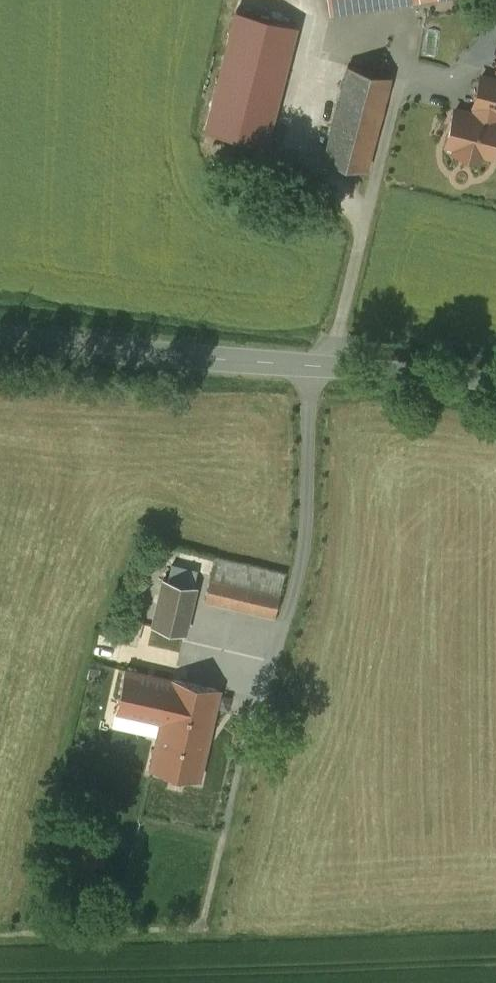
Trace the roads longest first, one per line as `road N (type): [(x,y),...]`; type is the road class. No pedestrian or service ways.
road 1 (tertiary): [(495,383),(0,340)]

